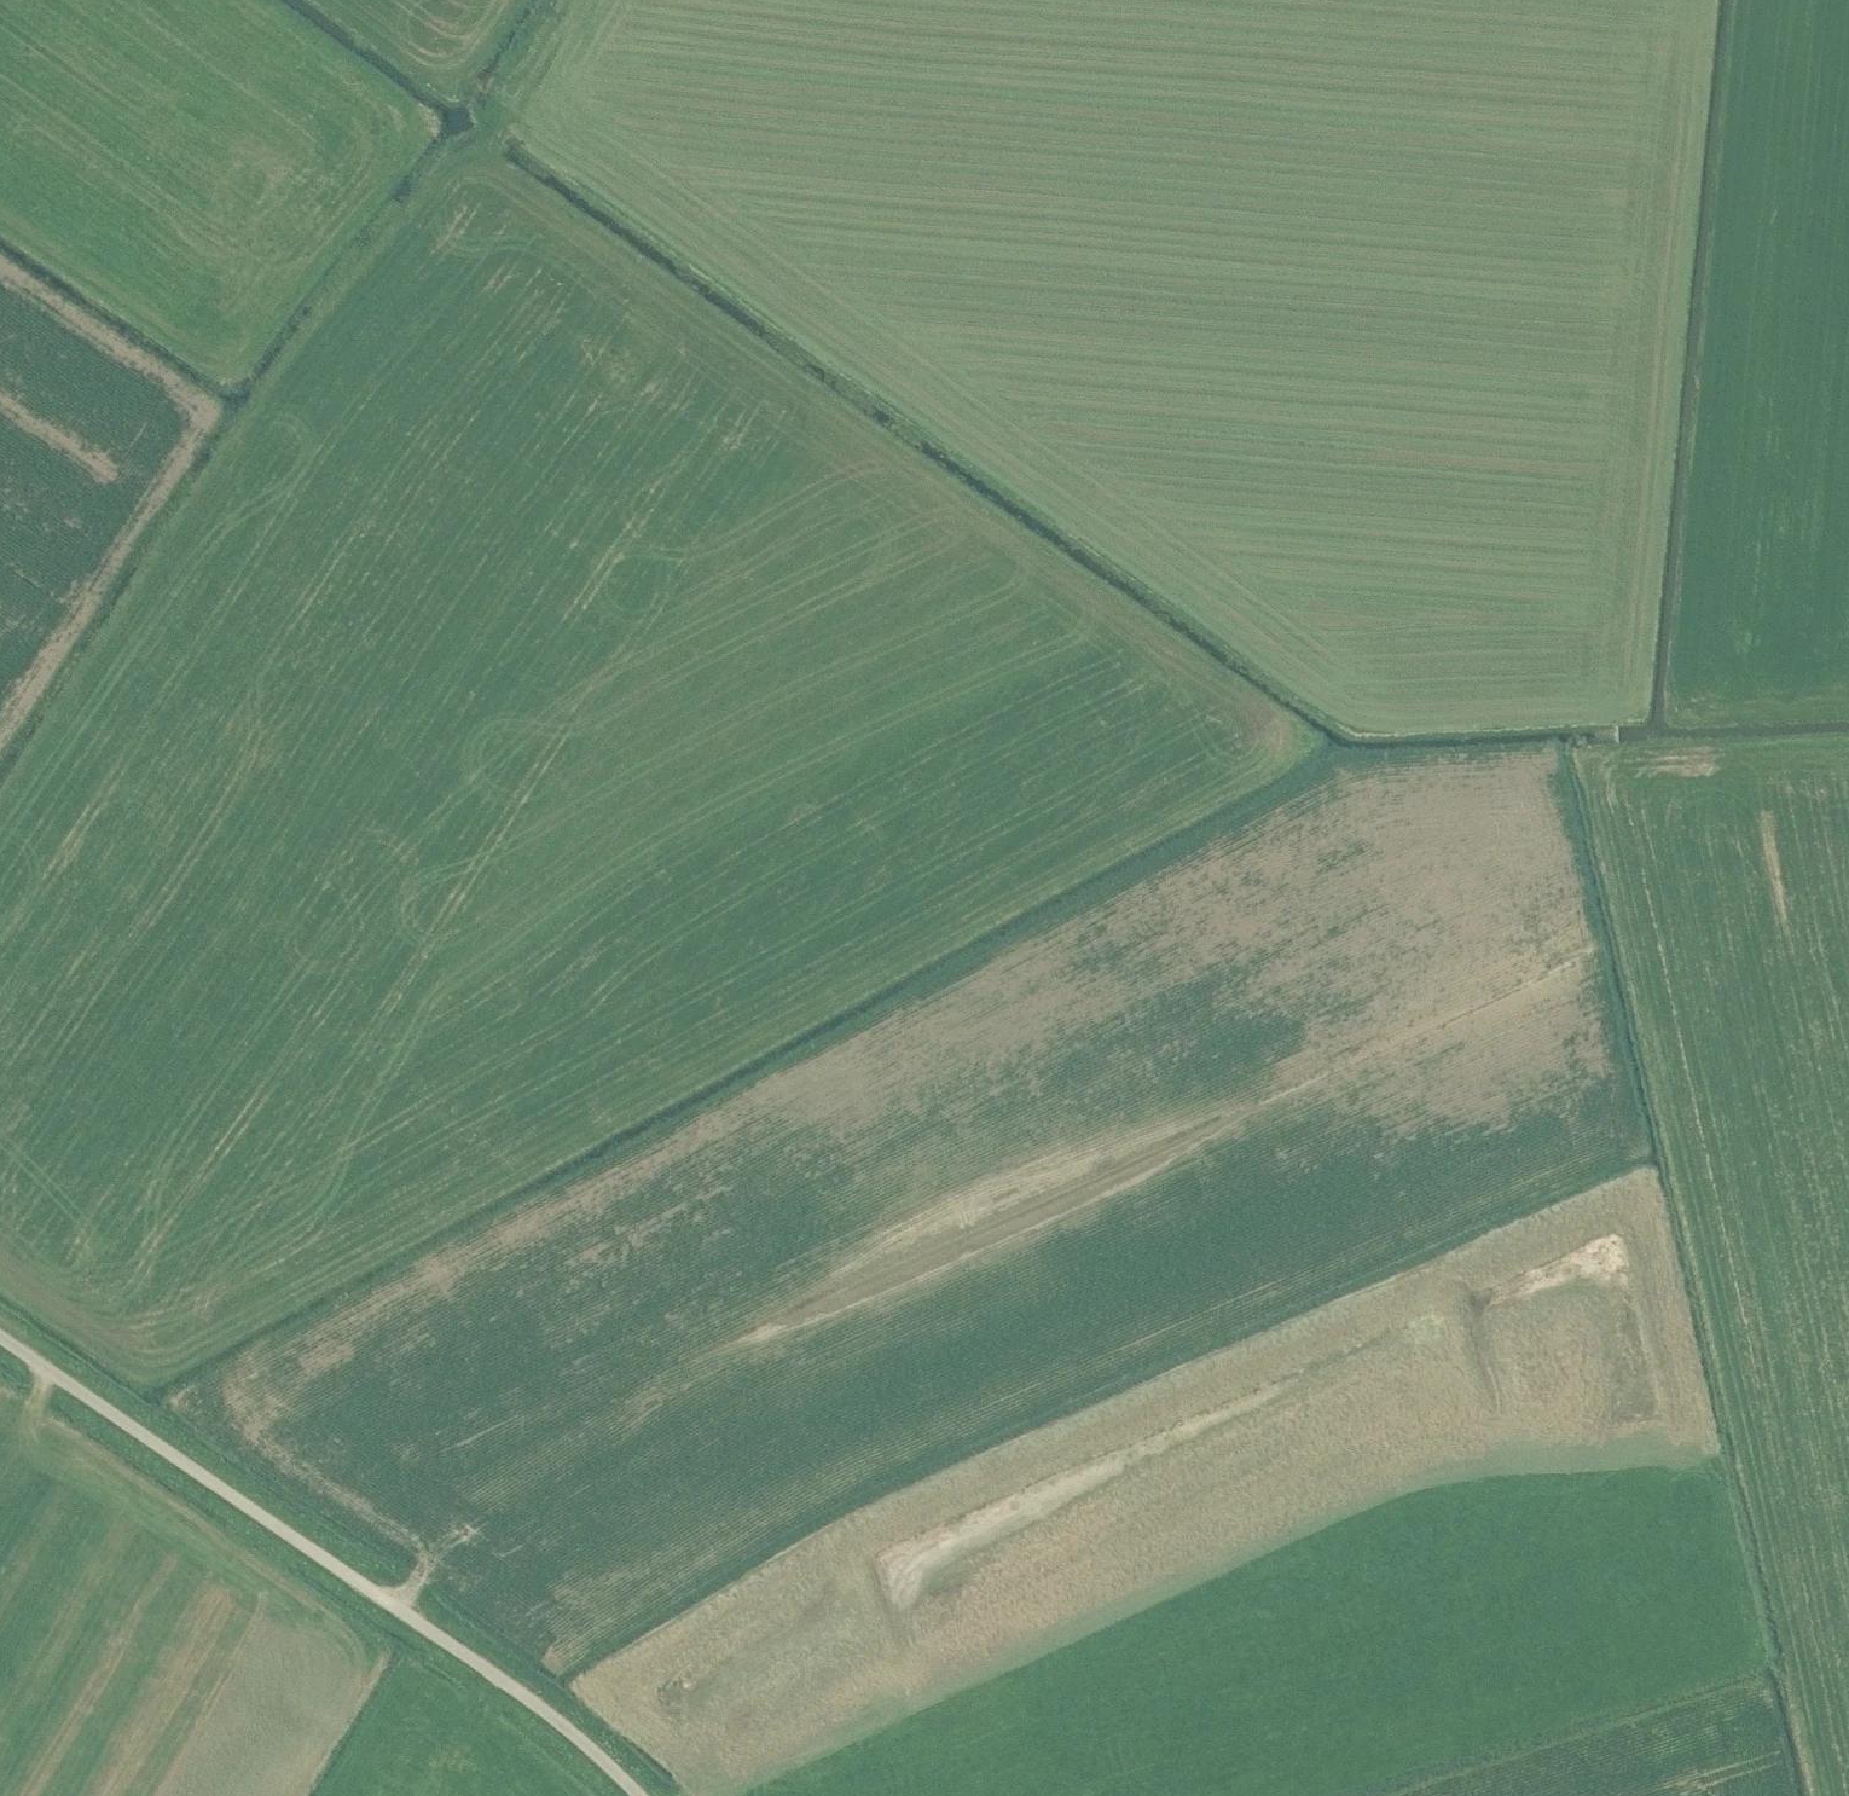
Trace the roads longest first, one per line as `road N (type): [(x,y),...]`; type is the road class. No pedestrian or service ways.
road 1 (unclassified): [(634,1795),(539,1707),(0,1332)]

